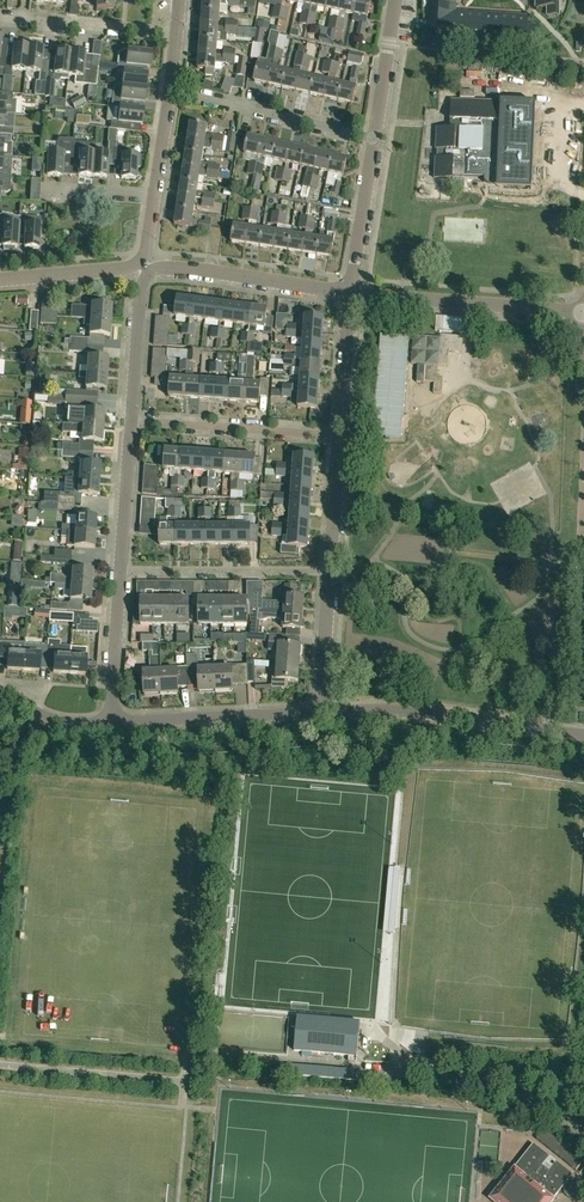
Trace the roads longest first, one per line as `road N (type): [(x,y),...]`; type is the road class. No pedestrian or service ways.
road 1 (residential): [(583,733),(410,710),(321,712)]
road 2 (residential): [(583,312),(358,300)]
road 3 (residential): [(377,138),(169,93)]
road 4 (residential): [(339,438),(127,427)]
road 5 (residential): [(321,712),(110,721)]
road 6 (residential): [(328,569),(117,574)]
road 7 (residential): [(141,270),(328,289),(347,285)]
road 8 (residential): [(0,15),(175,33)]
road 9 (residential): [(127,427),(141,270)]
road 10 (residential): [(347,285),(357,271),(377,138)]
road 11 (residential): [(117,574),(127,427)]
road 12 (residential): [(110,721),(117,574)]
road 13 (residential): [(321,712),(328,569)]
road 14 (residential): [(0,280),(141,270)]
road 15 (residential): [(377,138),(397,0)]
road 16 (residential): [(339,438),(358,300)]
road 17 (residential): [(328,569),(339,438)]

